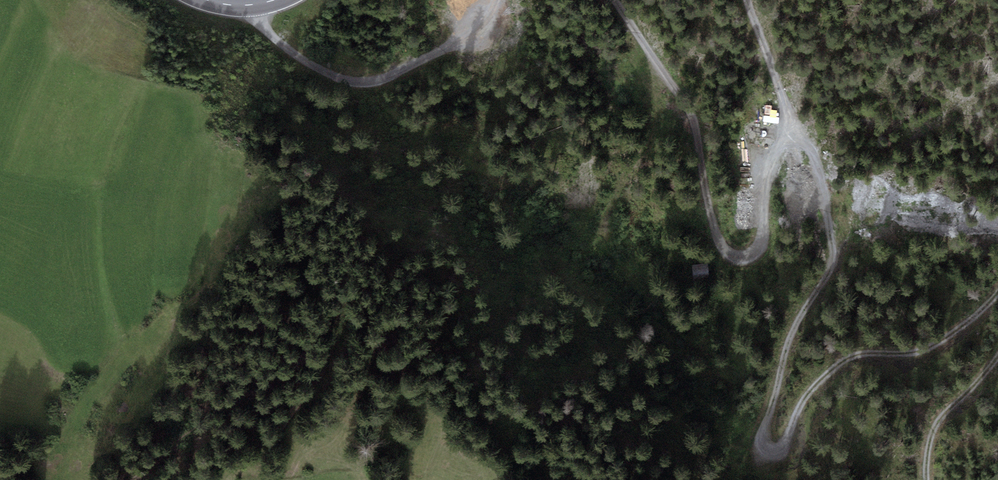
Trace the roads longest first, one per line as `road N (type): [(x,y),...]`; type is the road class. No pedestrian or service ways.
road 1 (track): [(785,139),(811,149),(833,249),(829,273),(796,322),(763,452),(777,454),(806,394),(845,356),(911,354),(970,320),(997,289)]
road 2 (track): [(615,0),(688,110),(706,206),(732,259),(752,256),(763,239),(768,175),(785,139),(784,105),(750,0)]
road 3 (track): [(135,479),(244,395),(317,354),(321,370),(273,441),(266,479)]
road 4 (track): [(250,5),(276,40),(314,68),(368,83),(443,50),(482,22),(493,0)]
road 5 (track): [(997,355),(932,435),(926,479)]

